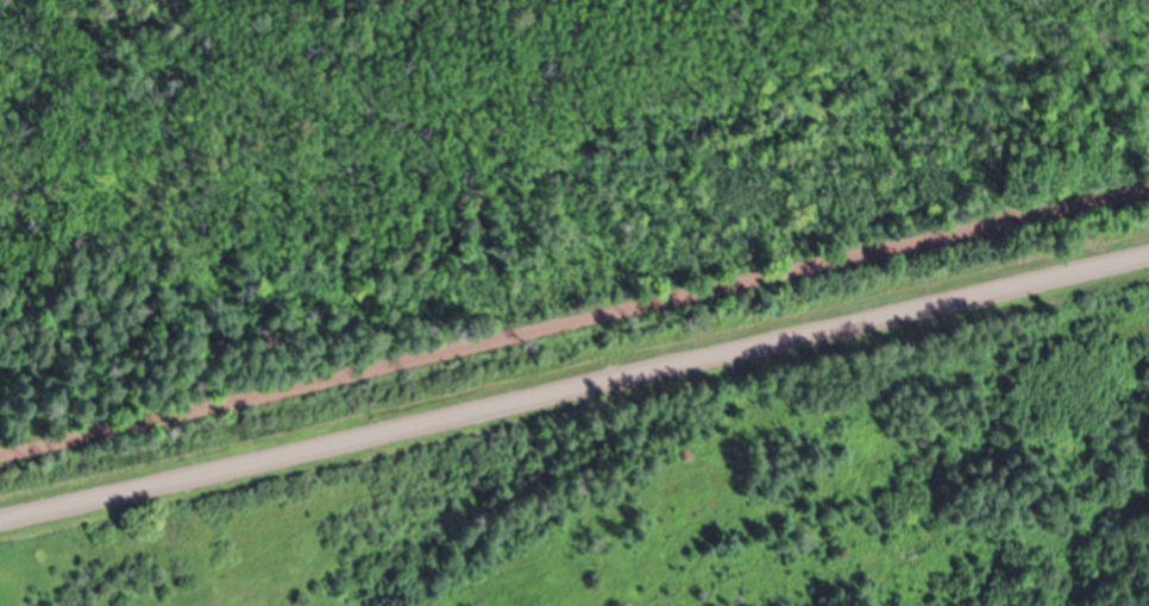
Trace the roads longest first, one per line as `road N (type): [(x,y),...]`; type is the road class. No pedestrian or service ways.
road 1 (residential): [(0,525),(1148,254)]
road 2 (track): [(0,460),(1148,194)]

